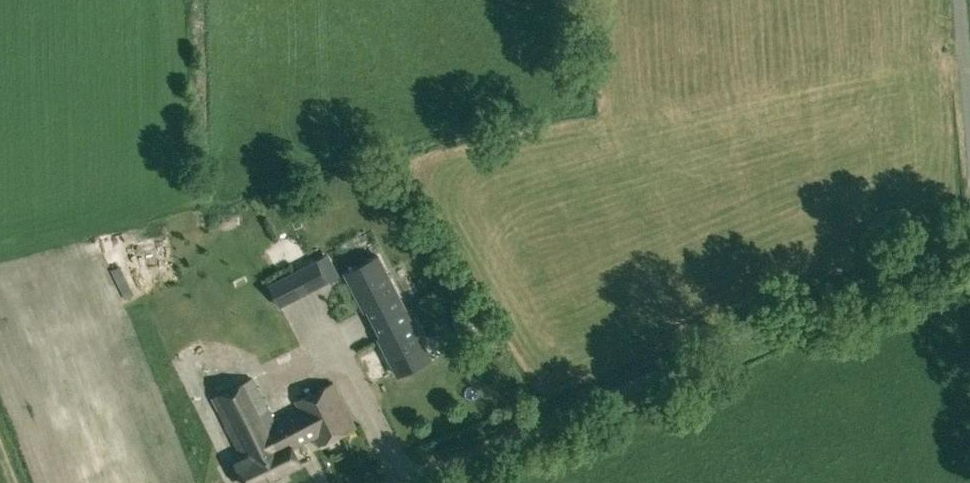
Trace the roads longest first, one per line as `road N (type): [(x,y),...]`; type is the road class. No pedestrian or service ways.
road 1 (unclassified): [(393,482),(969,239)]
road 2 (unclassified): [(969,133),(958,0)]

